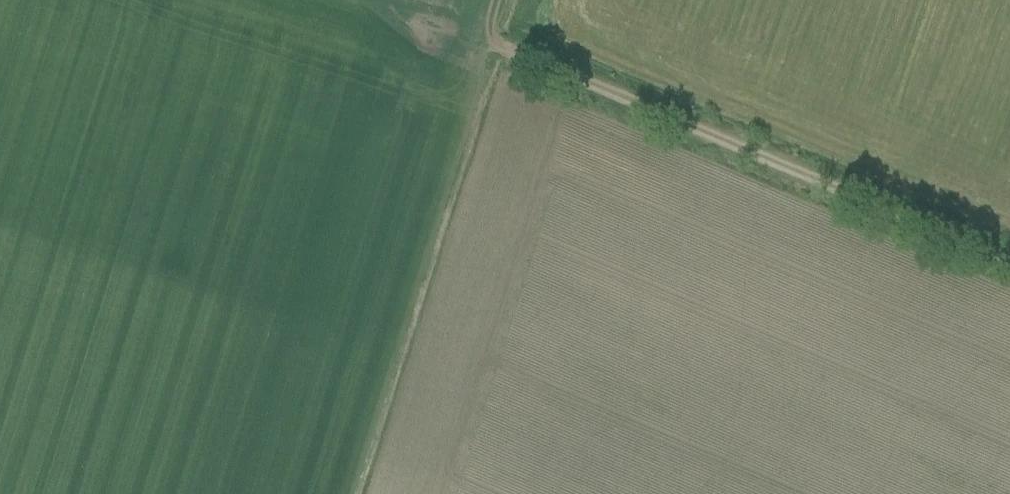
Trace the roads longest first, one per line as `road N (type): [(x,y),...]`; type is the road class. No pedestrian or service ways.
road 1 (track): [(1009,253),(512,43)]

